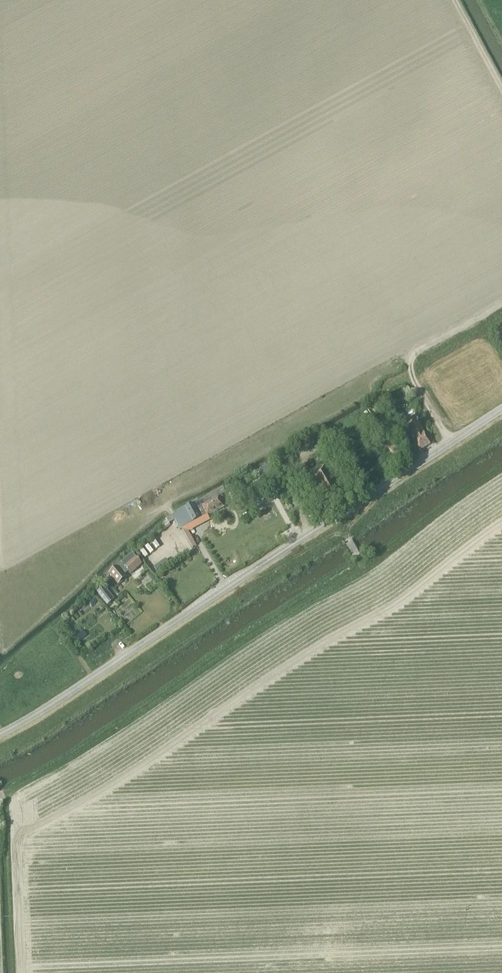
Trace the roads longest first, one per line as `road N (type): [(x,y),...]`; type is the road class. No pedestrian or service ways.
road 1 (tertiary): [(0,734),(501,408)]

